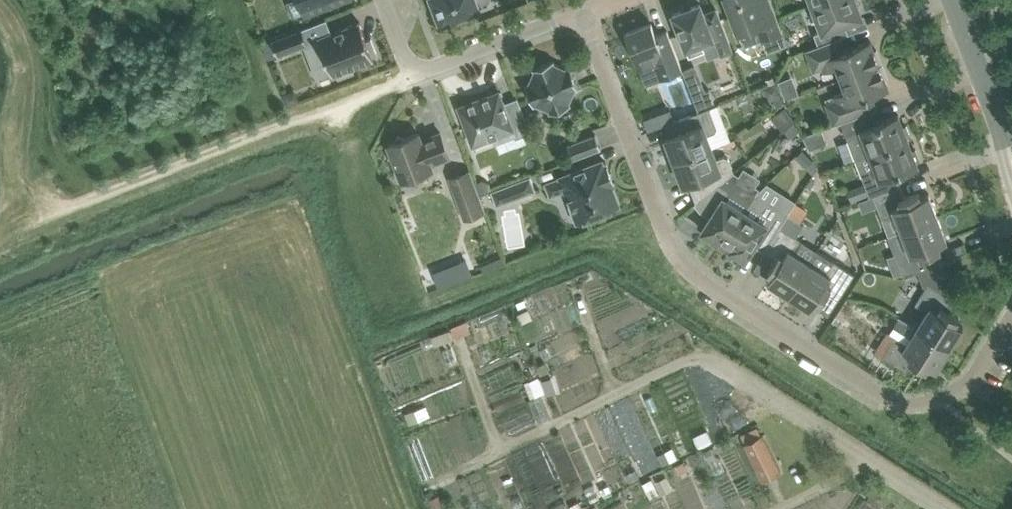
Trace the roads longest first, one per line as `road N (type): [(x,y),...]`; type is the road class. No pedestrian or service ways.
road 1 (residential): [(1011,318),(971,383),(917,406),(889,399),(691,273),(578,11)]
road 2 (residential): [(578,11),(416,69),(385,0)]
road 3 (residential): [(1011,150),(955,0)]

